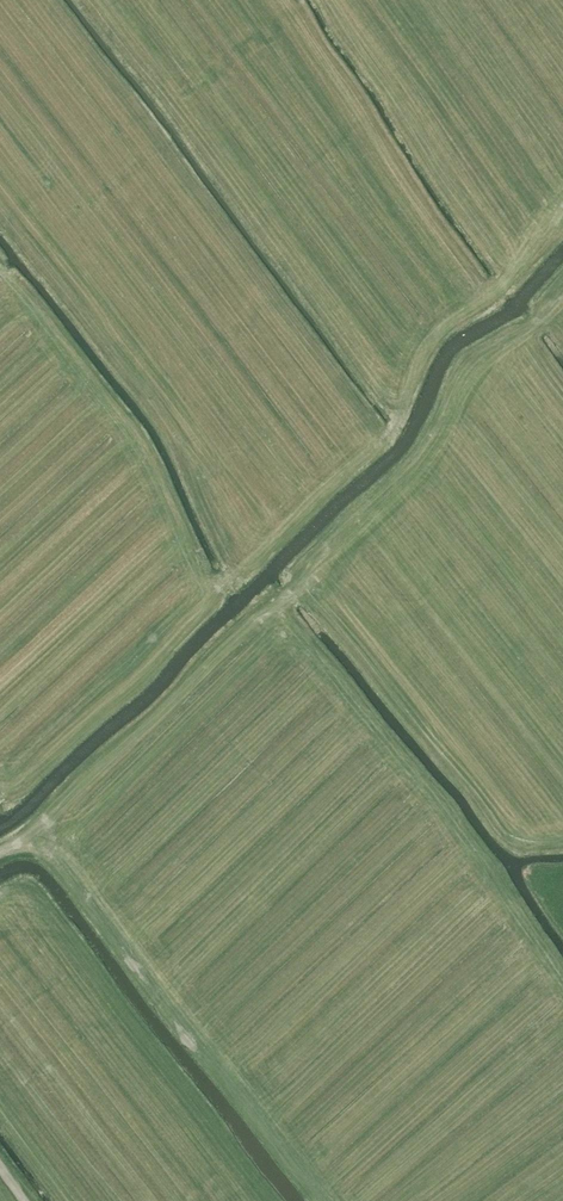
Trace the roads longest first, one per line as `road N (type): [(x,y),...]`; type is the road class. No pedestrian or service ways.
road 1 (track): [(0,851),(77,798),(316,570)]

